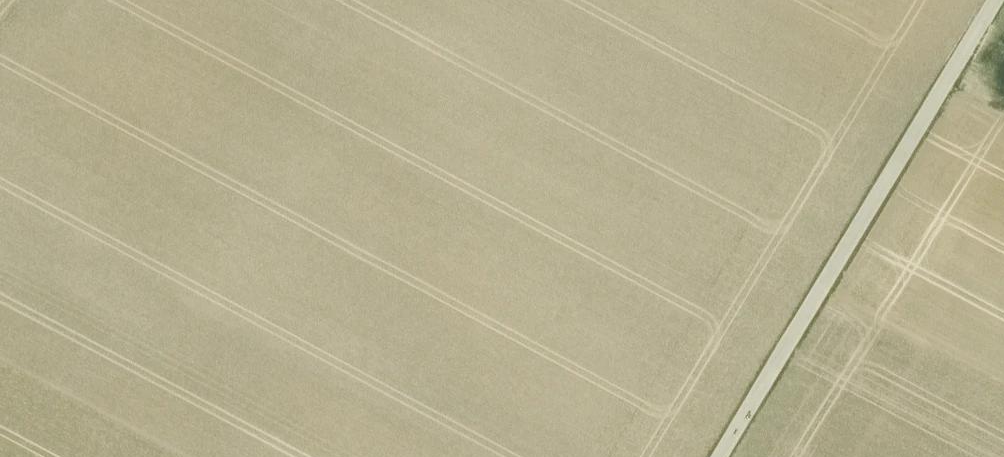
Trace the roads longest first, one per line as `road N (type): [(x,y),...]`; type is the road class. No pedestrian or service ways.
road 1 (track): [(719,456),(995,0)]

